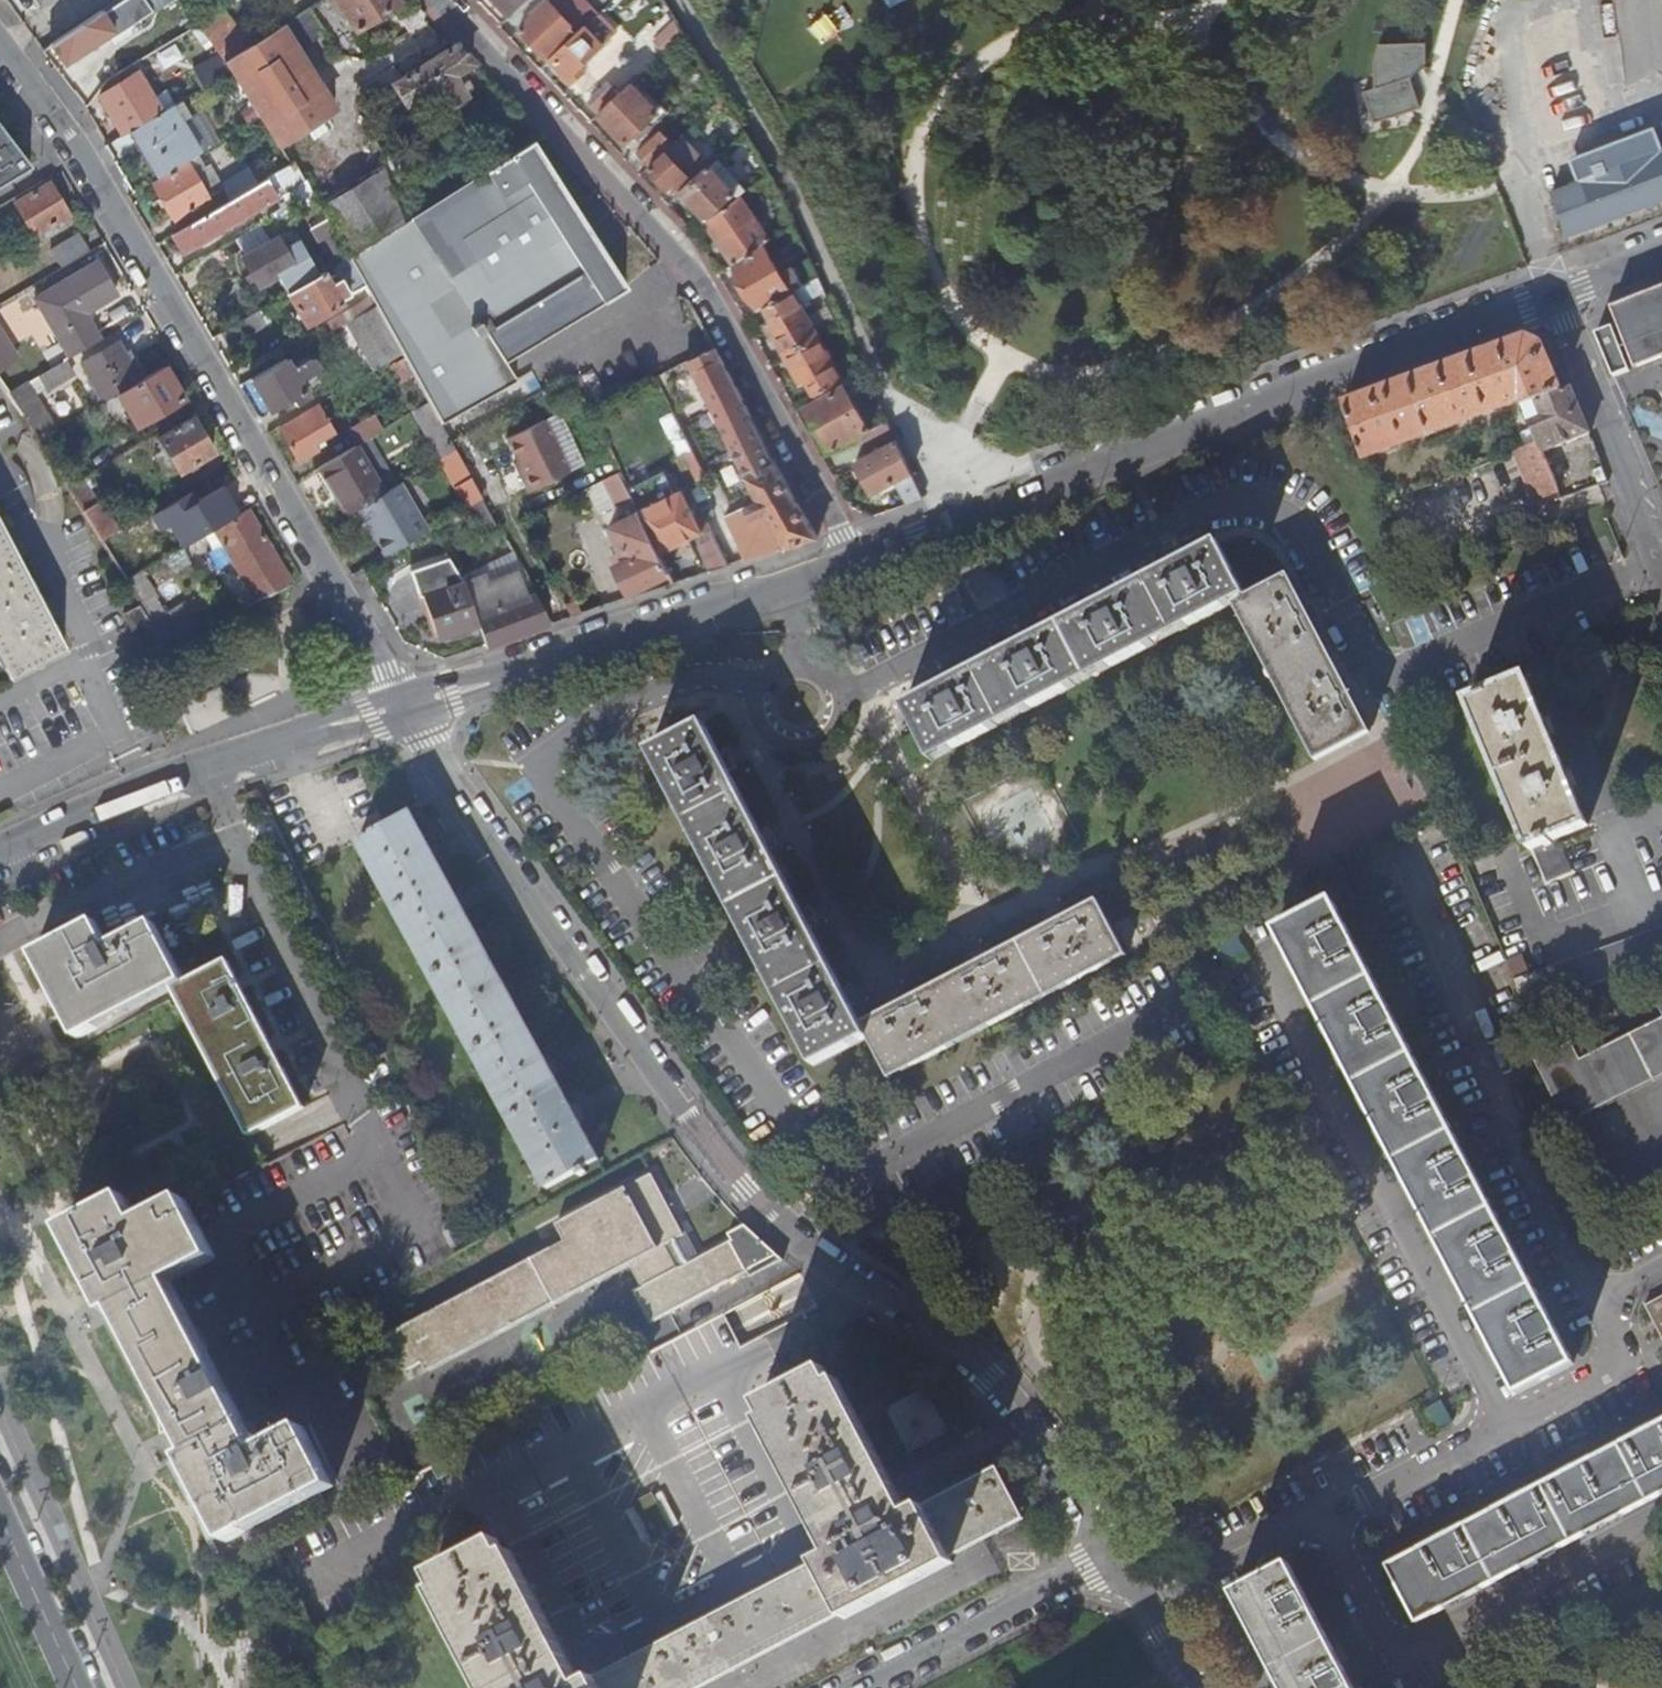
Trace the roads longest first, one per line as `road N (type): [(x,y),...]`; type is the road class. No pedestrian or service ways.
road 1 (residential): [(402,706),(420,741),(768,1214),(819,1261),(942,1332),(991,1378),(1036,1424),(1117,1550)]
road 2 (residential): [(402,706),(68,129),(0,37)]
road 3 (residential): [(857,567),(1210,422),(1558,296)]
road 4 (residential): [(439,0),(648,222),(857,567)]
road 5 (residential): [(1505,1430),(1254,950)]
road 6 (residential): [(1609,1300),(1538,1187),(1408,853)]
road 7 (residential): [(1321,1521),(1376,1634),(1395,1654),(1467,1626),(1661,1521)]
road 8 (residential): [(0,853),(147,787),(402,706)]
road 9 (residential): [(402,706),(801,589)]
road 10 (residential): [(861,1687),(1117,1550)]
road 11 (residential): [(1661,567),(1558,296)]
road 12 (residential): [(1321,1521),(1505,1430)]
road 13 (residential): [(1505,1430),(1610,1379),(1616,1349),(1609,1300)]
road 14 (residential): [(762,692),(762,717),(779,736),(803,741),(825,729),(833,694),(809,668),(791,667)]
road 15 (primary): [(77,1687),(0,1516)]
road 16 (residential): [(1201,1579),(1321,1521)]
road 17 (residential): [(1258,1687),(1201,1579)]

